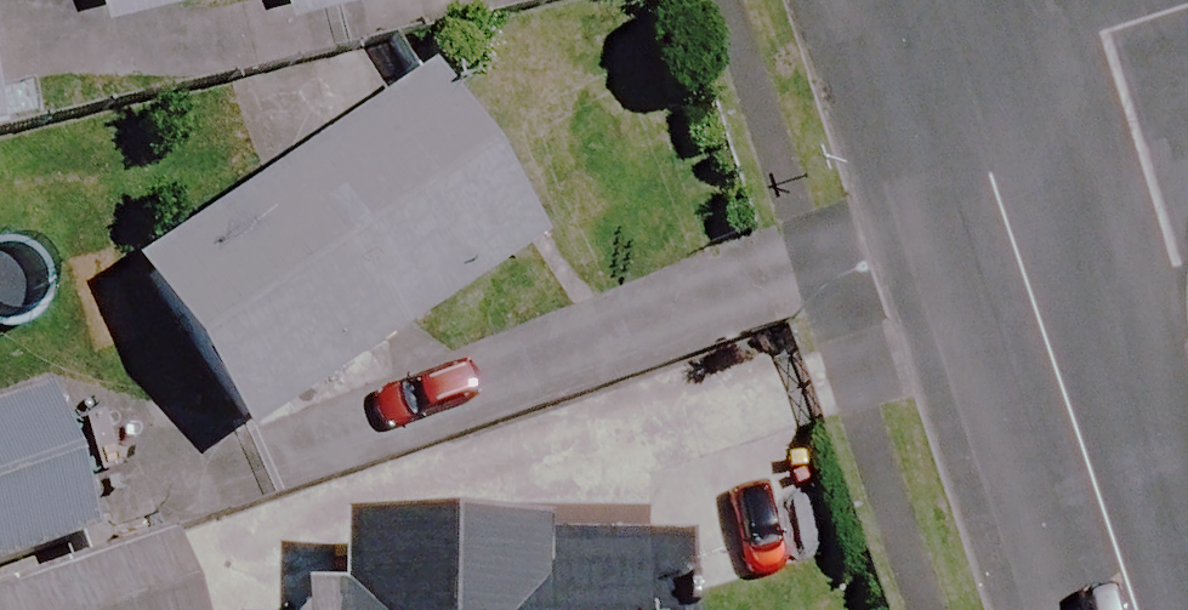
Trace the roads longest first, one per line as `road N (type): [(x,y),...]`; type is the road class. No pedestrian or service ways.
road 1 (residential): [(960,80),(1134,609)]
road 2 (residential): [(960,80),(1187,4)]

